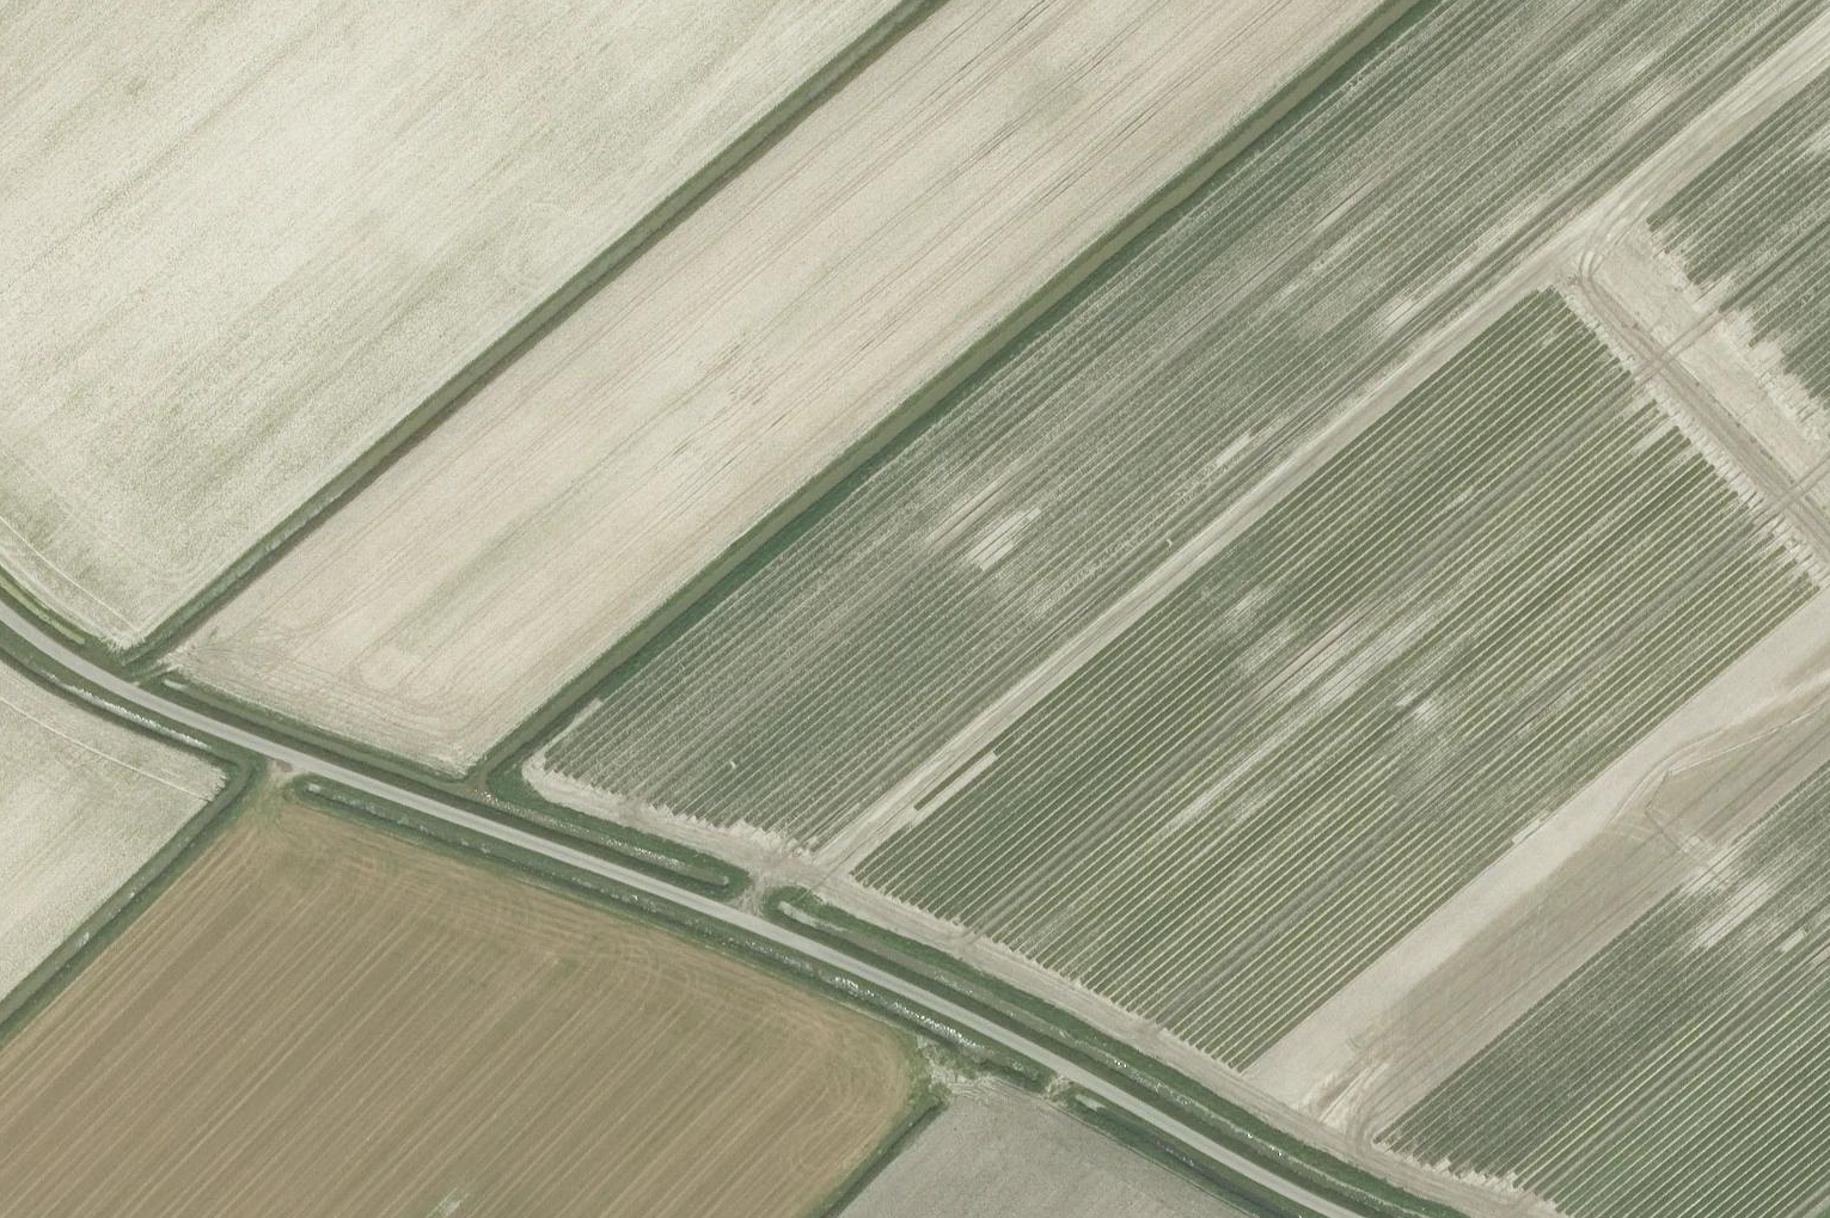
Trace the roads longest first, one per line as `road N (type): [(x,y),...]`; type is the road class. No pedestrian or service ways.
road 1 (unclassified): [(1348,1217),(1002,1033),(749,920),(111,685),(0,607)]

